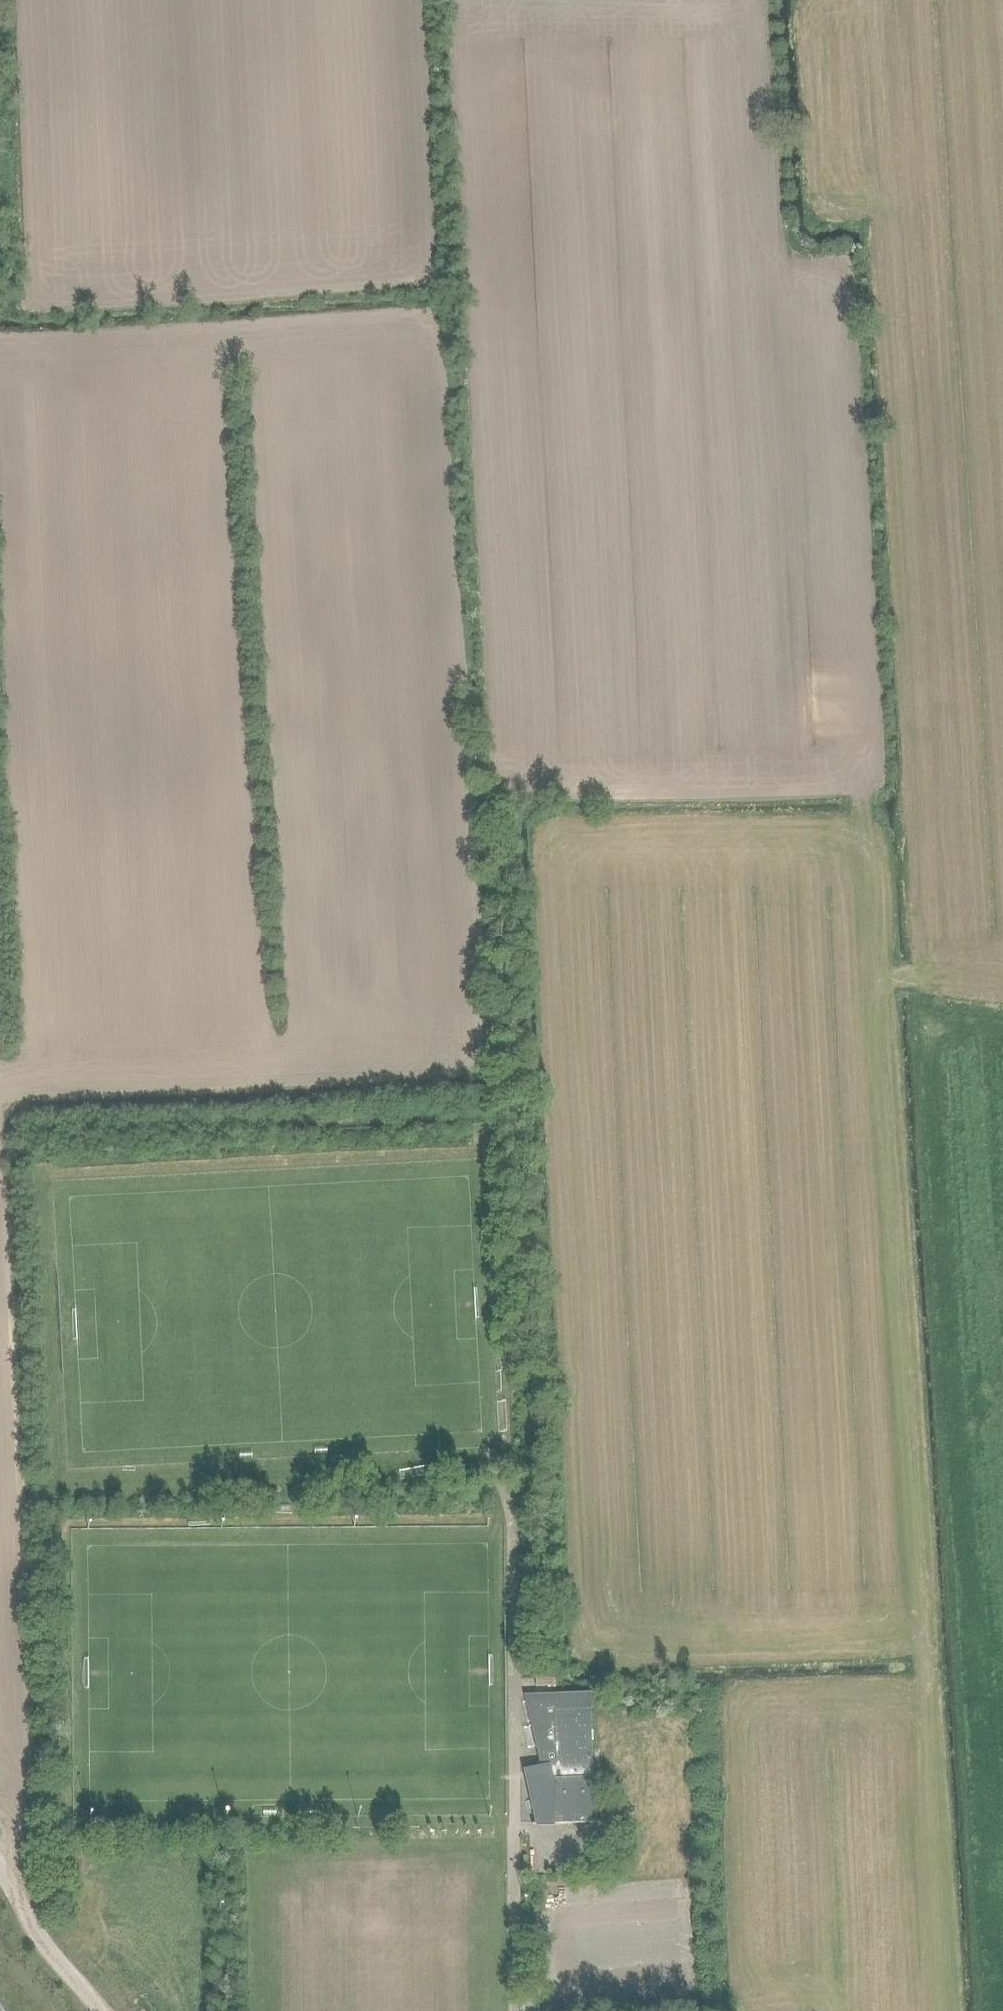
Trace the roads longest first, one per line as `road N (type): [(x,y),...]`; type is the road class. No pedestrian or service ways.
road 1 (unclassified): [(101,2010),(42,1941),(7,1877)]

